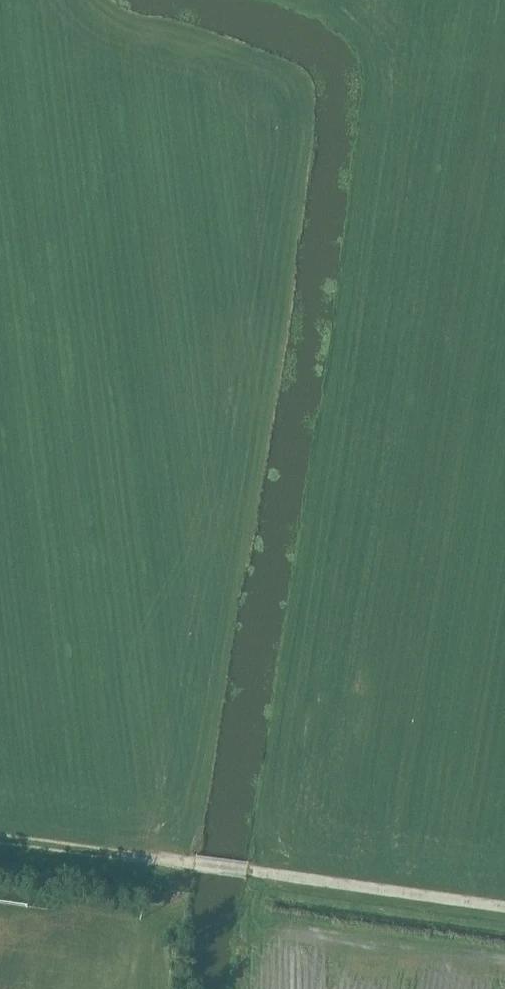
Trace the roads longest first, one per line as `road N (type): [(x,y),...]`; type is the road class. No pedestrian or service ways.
road 1 (track): [(0,840),(504,913)]

